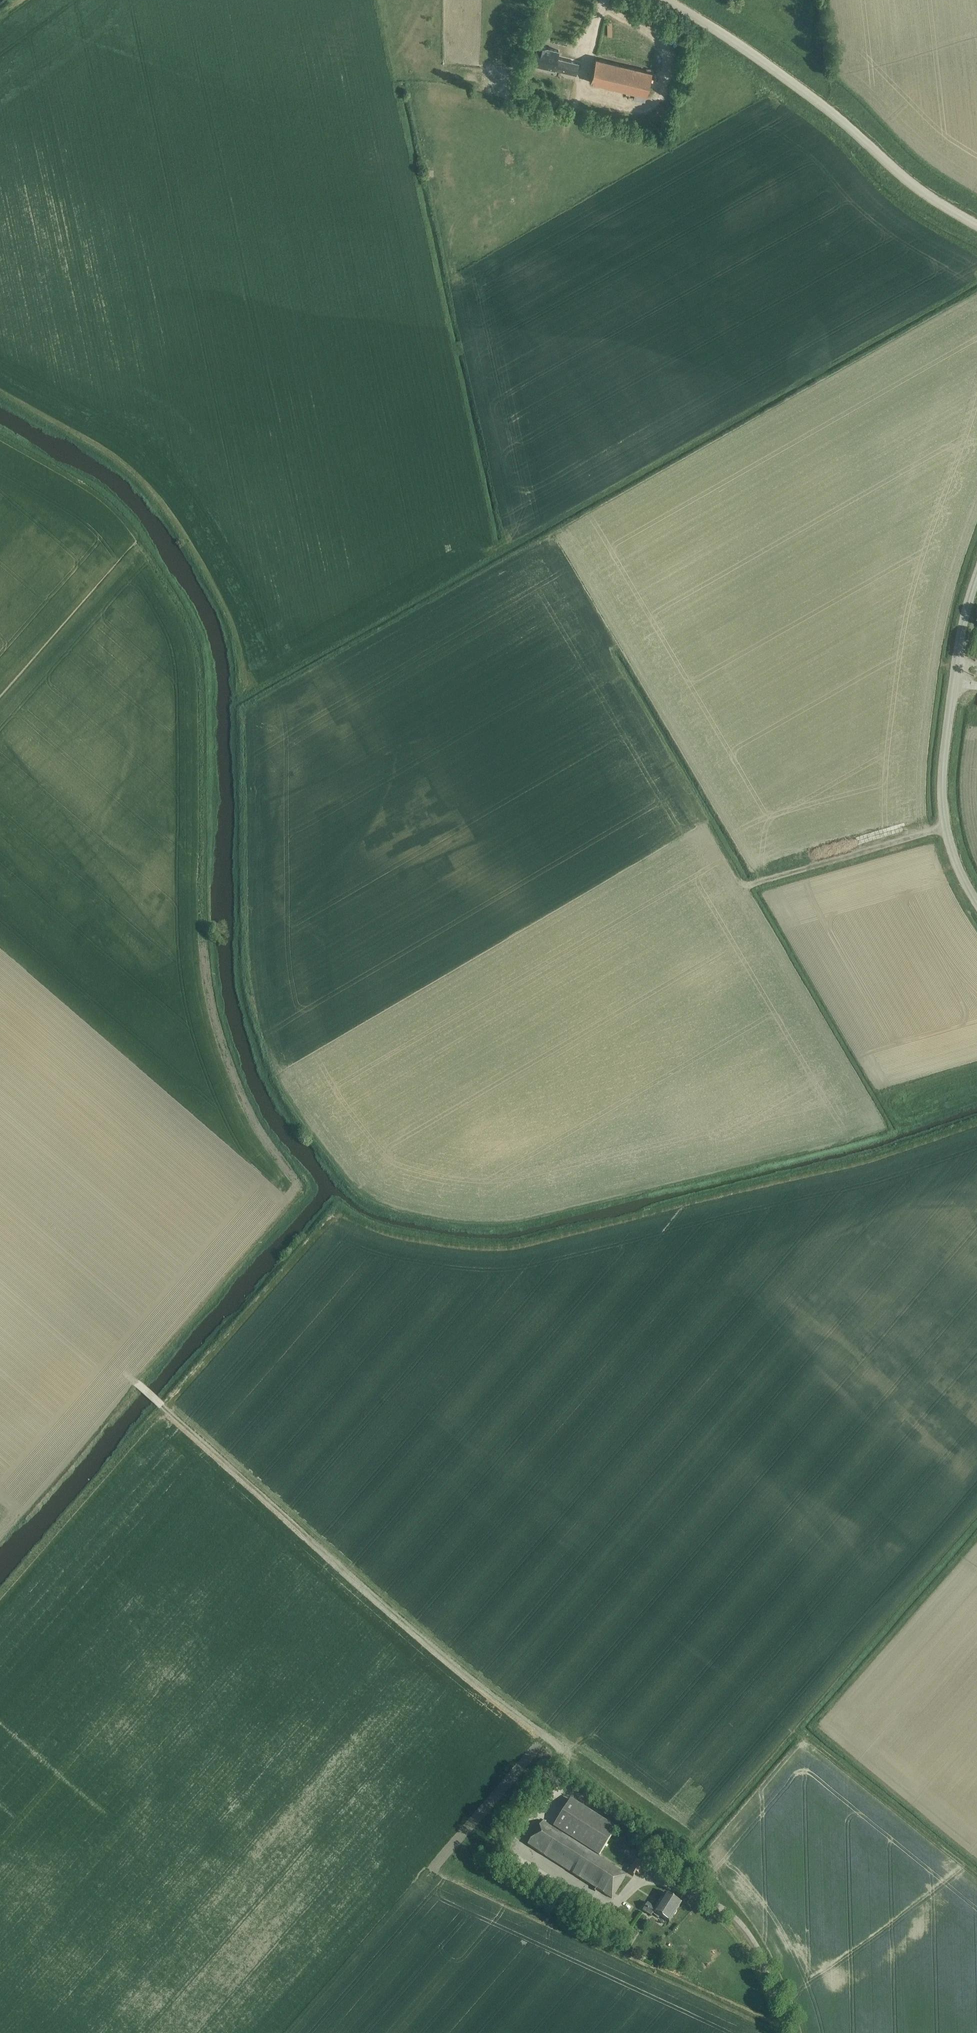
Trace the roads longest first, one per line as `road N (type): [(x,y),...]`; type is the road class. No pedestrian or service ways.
road 1 (track): [(561,1750),(122,1365)]
road 2 (unclassified): [(976,227),(801,89),(669,0)]
road 3 (unclassified): [(976,898),(961,867),(945,789),(976,586)]
road 4 (track): [(950,827),(752,889)]

